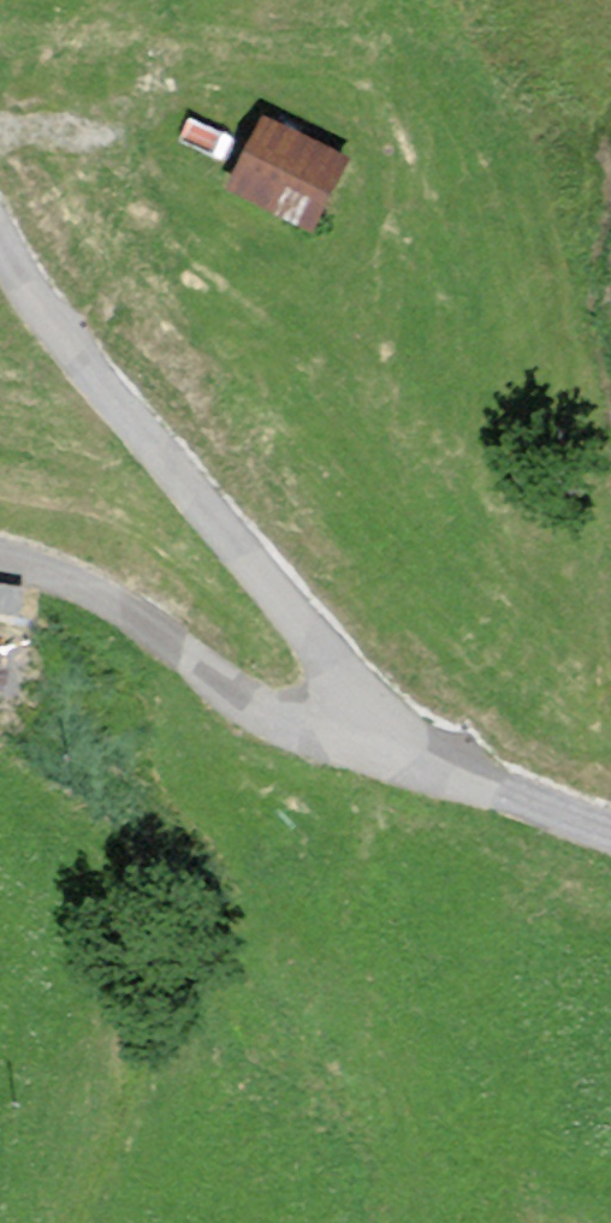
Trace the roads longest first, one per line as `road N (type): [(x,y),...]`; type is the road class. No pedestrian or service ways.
road 1 (unclassified): [(408,739),(91,359),(0,237)]
road 2 (residential): [(408,739),(272,698),(106,592),(0,555)]
road 3 (unclassified): [(610,815),(408,739)]

